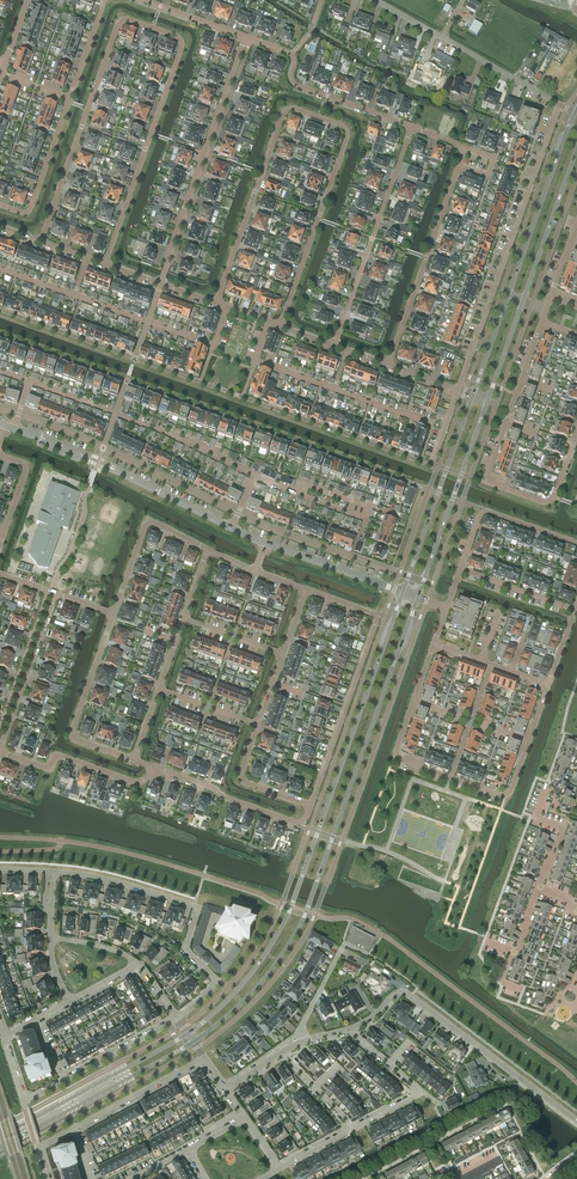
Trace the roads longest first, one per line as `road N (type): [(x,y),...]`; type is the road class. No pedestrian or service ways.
road 1 (residential): [(105,265),(182,46),(130,19),(117,26),(40,242)]
road 2 (secondary): [(193,1042),(246,1000),(299,927),(417,597)]
road 3 (secondary): [(402,592),(291,907),(259,963),(188,1034)]
road 4 (residential): [(216,303),(282,115),(293,109),(346,136),(280,326)]
road 5 (residential): [(576,431),(551,505),(485,482),(541,322)]
road 6 (residential): [(560,105),(458,390)]
road 7 (residential): [(178,1018),(219,983),(185,949),(198,908),(53,872)]
road 8 (residential): [(576,1122),(405,993),(349,1029)]
road 9 (residential): [(245,37),(161,284)]
road 10 (residential): [(3,1037),(24,1103),(178,1018)]
road 11 (residential): [(412,126),(333,345)]
road 12 (secondary): [(0,1149),(193,1042)]
road 13 (residential): [(203,1058),(39,1149),(48,1178)]
road 14 (secondary): [(188,1034),(0,1138)]
road 15 (residential): [(388,365),(459,166)]
road 16 (residential): [(560,105),(377,0)]
road 17 (secondary): [(473,395),(402,592)]
road 18 (secondary): [(417,597),(487,400)]
road 19 (residential): [(245,37),(292,54),(296,85),(412,126)]
road 20 (residential): [(378,615),(311,806)]
road 21 (residential): [(133,760),(70,737),(113,614)]
road 22 (secondary): [(575,112),(508,297)]
road 23 (residential): [(434,644),(396,755),(451,778)]
road 24 (residential): [(451,778),(510,792),(548,684)]
road 25 (residential): [(0,752),(47,768),(57,756),(140,782),(156,768)]
road 26 (residential): [(156,768),(295,822),(311,806)]
road 27 (residential): [(55,593),(0,748)]
road 28 (secondary): [(522,302),(576,147)]
road 29 (residential): [(576,544),(482,510),(461,569)]
road 30 (residential): [(119,416),(256,475)]
road 31 (residential): [(69,99),(31,207),(23,212),(0,204)]
road 32 (tertiary): [(402,592),(266,543)]
road 33 (residential): [(311,806),(241,780),(257,725)]
road 34 (tertiary): [(230,527),(113,469)]
road 35 (residential): [(538,888),(561,826),(535,816),(545,789)]
road 36 (residential): [(461,569),(574,609)]

